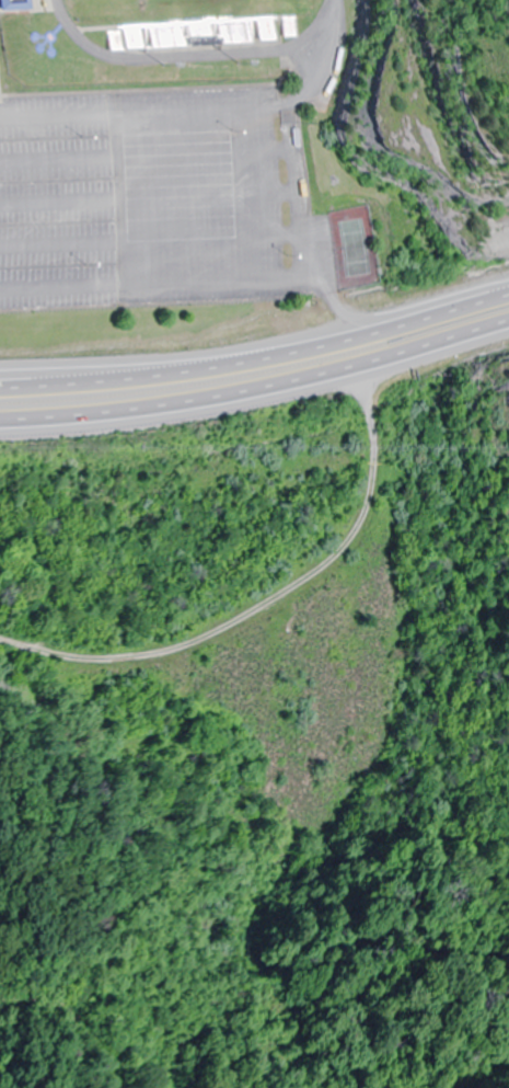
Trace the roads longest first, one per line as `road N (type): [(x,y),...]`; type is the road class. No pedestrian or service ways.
road 1 (trunk): [(0,427),(225,400),(508,323)]
road 2 (trunk): [(508,299),(273,363),(0,397)]

